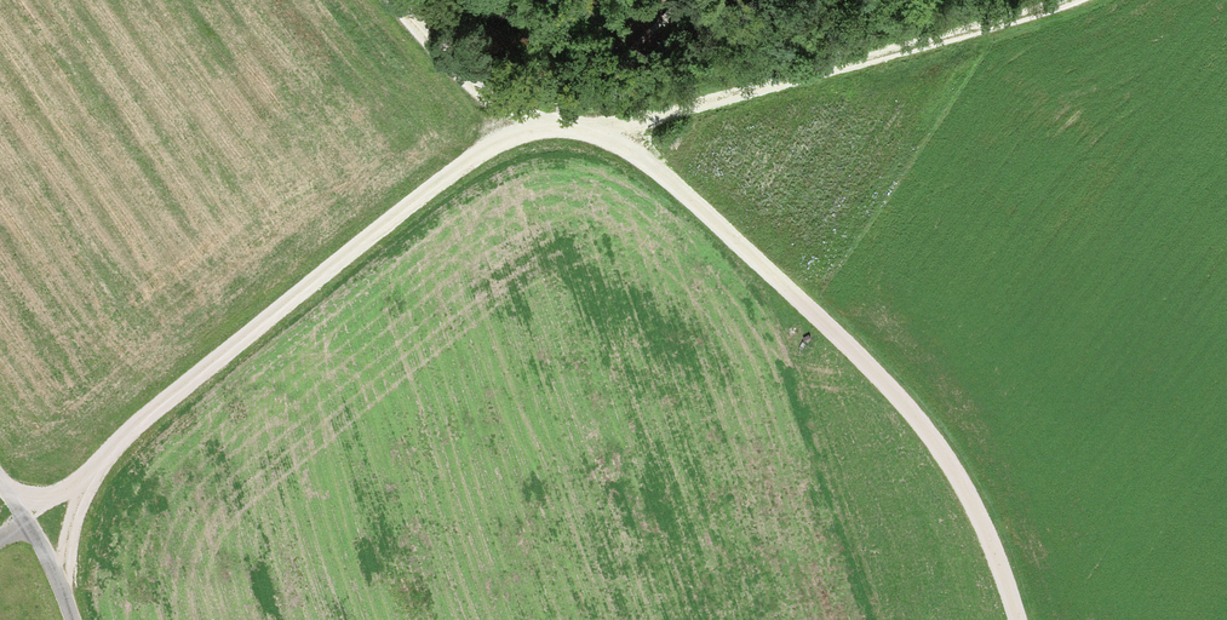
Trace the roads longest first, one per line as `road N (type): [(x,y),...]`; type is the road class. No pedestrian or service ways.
road 1 (track): [(0,535),(92,470),(407,206),(519,128),(598,130),(1070,0)]
road 2 (track): [(598,130),(672,183),(935,439),(985,540),(1011,619)]
road 3 (track): [(394,0),(519,128)]
road 4 (unclassified): [(70,619),(0,486)]
road 5 (track): [(56,584),(72,504),(92,470)]

